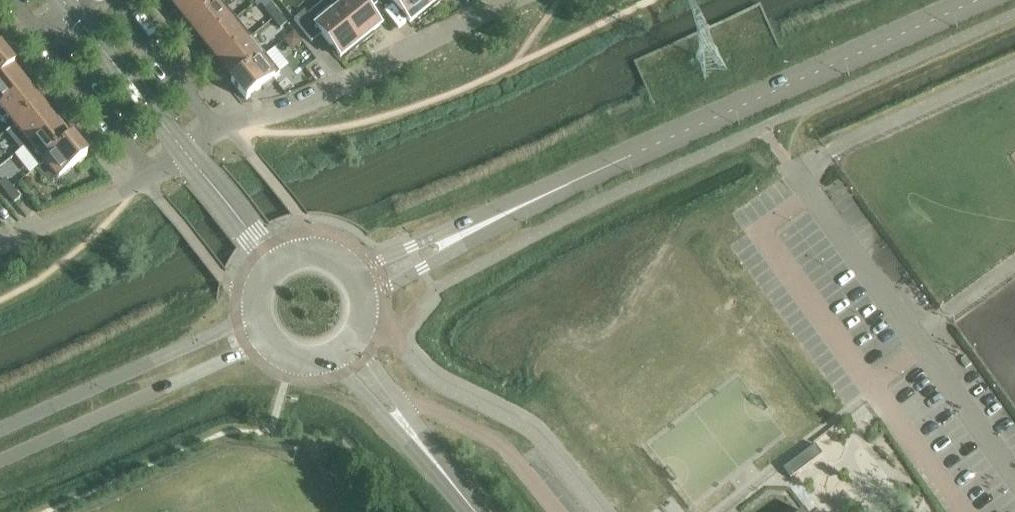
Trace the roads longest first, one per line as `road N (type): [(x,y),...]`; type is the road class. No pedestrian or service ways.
road 1 (unclassified): [(981,0),(631,156)]
road 2 (residential): [(217,128),(313,103),(518,0)]
road 3 (unclassified): [(364,308),(631,156)]
road 4 (unclassified): [(631,156),(373,263),(346,265)]
road 5 (tertiary): [(0,464),(250,351),(275,348)]
road 6 (tertiary): [(255,301),(237,324),(0,431)]
road 7 (tertiary): [(322,358),(346,373),(461,494)]
road 8 (tertiary): [(461,494),(358,330)]
road 9 (unclassified): [(185,154),(71,9)]
road 10 (residential): [(39,35),(150,176)]
road 11 (residential): [(112,0),(217,128)]
road 12 (residential): [(150,176),(0,245)]

